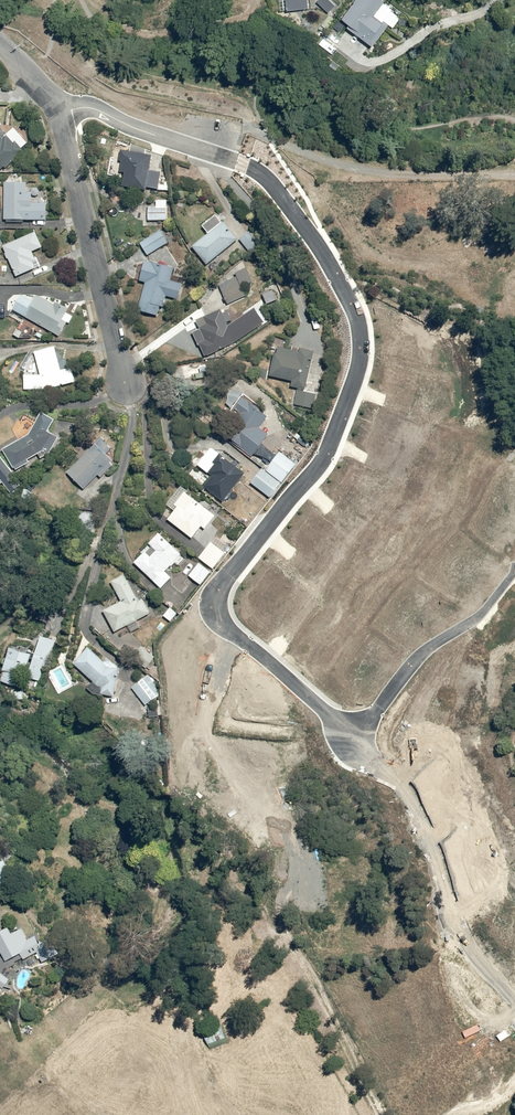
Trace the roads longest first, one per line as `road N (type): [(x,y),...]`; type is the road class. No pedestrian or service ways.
road 1 (residential): [(57,112),(70,106),(169,144),(265,144),(322,200),(356,289),(365,371),(350,428),(297,517),(233,590),(228,607),(243,634),(354,737)]
road 2 (track): [(514,136),(485,128),(399,135),(304,116),(256,84),(125,48),(102,26)]
road 3 (unknown): [(354,737),(412,794),(500,1046)]
road 4 (track): [(214,141),(246,131),(386,170),(514,175)]
road 5 (residential): [(126,381),(57,112)]

